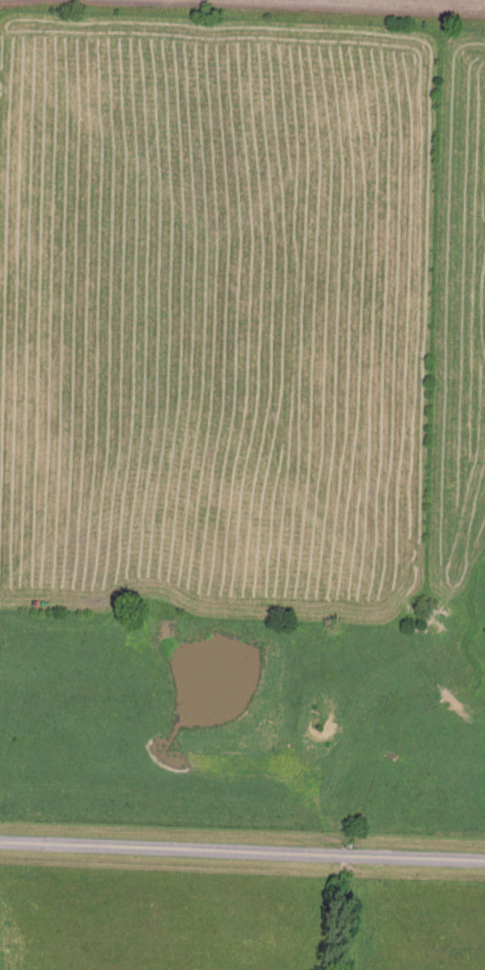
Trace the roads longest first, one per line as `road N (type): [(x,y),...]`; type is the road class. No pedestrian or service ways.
road 1 (tertiary): [(0,846),(484,863)]

